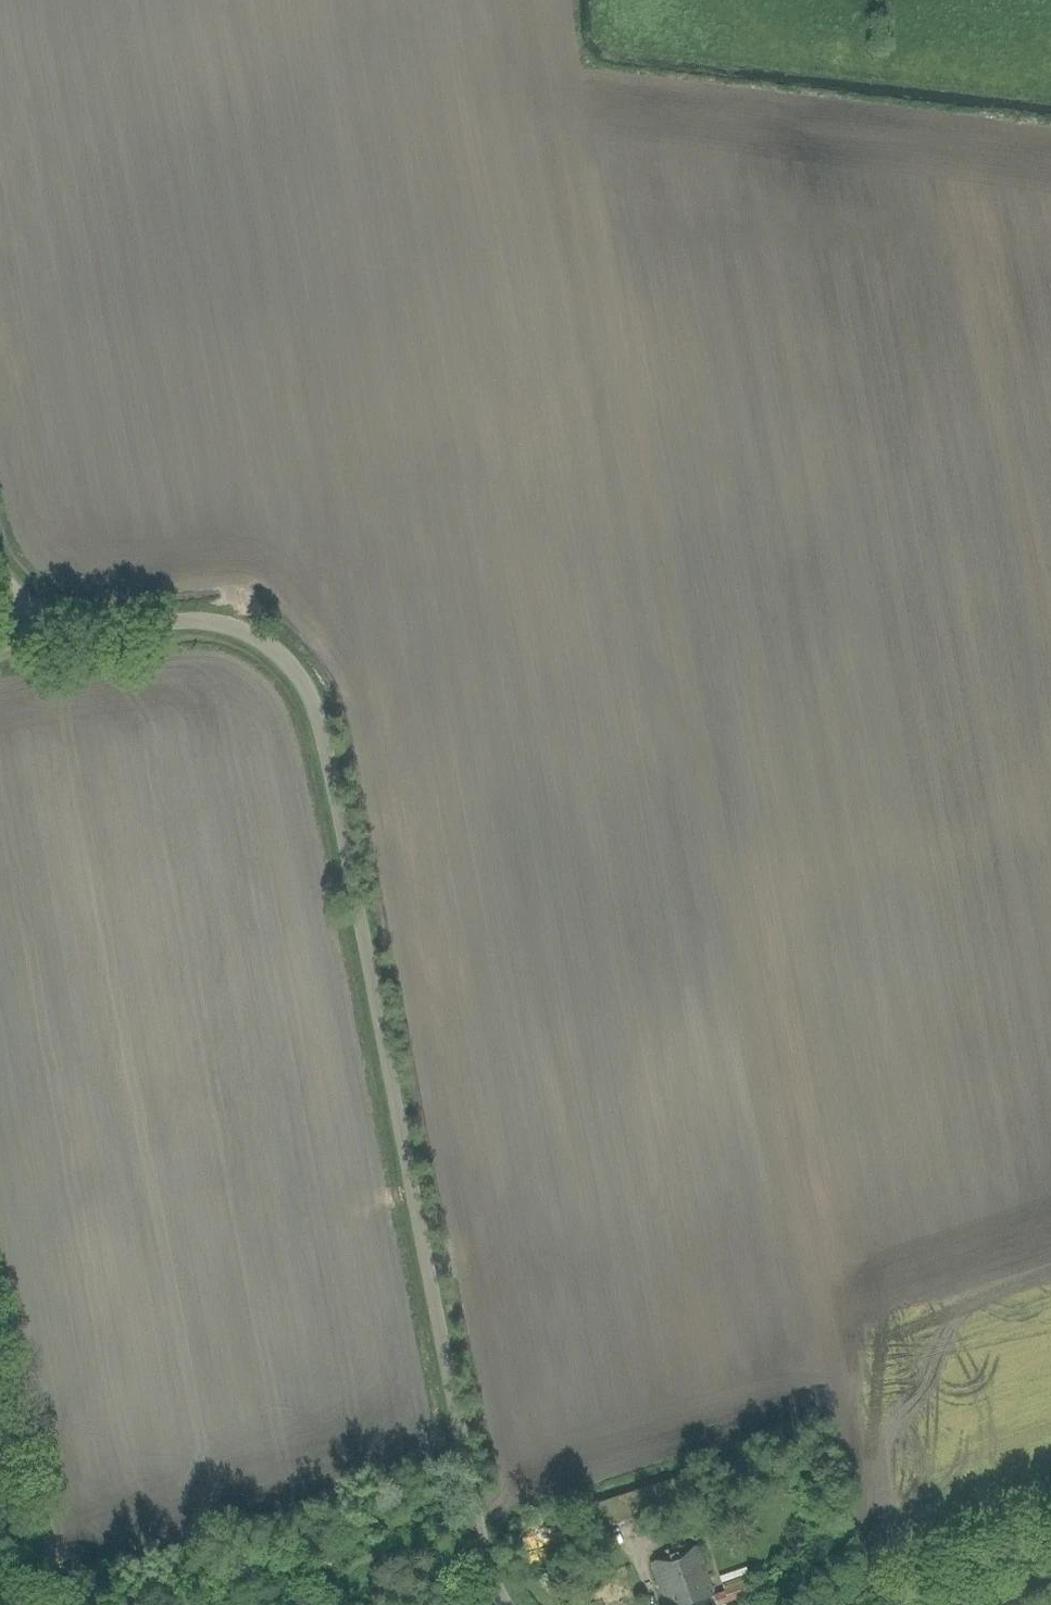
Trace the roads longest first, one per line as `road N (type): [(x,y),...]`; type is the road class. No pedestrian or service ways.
road 1 (unclassified): [(501,1604),(474,1539),(323,739),(305,688),(276,653),(235,628),(195,620),(79,625),(35,610),(0,573)]
road 2 (unclassified): [(1050,1542),(869,1604)]

